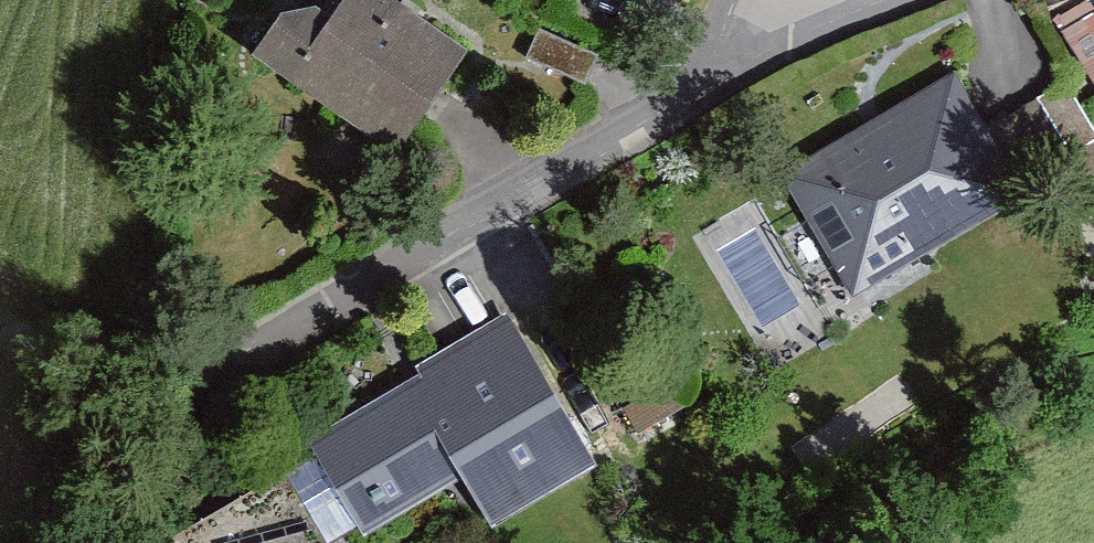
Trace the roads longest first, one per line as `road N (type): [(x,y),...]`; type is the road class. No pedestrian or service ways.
road 1 (residential): [(713,63),(213,360)]
road 2 (track): [(0,261),(213,360)]
road 3 (residential): [(869,0),(713,63)]

